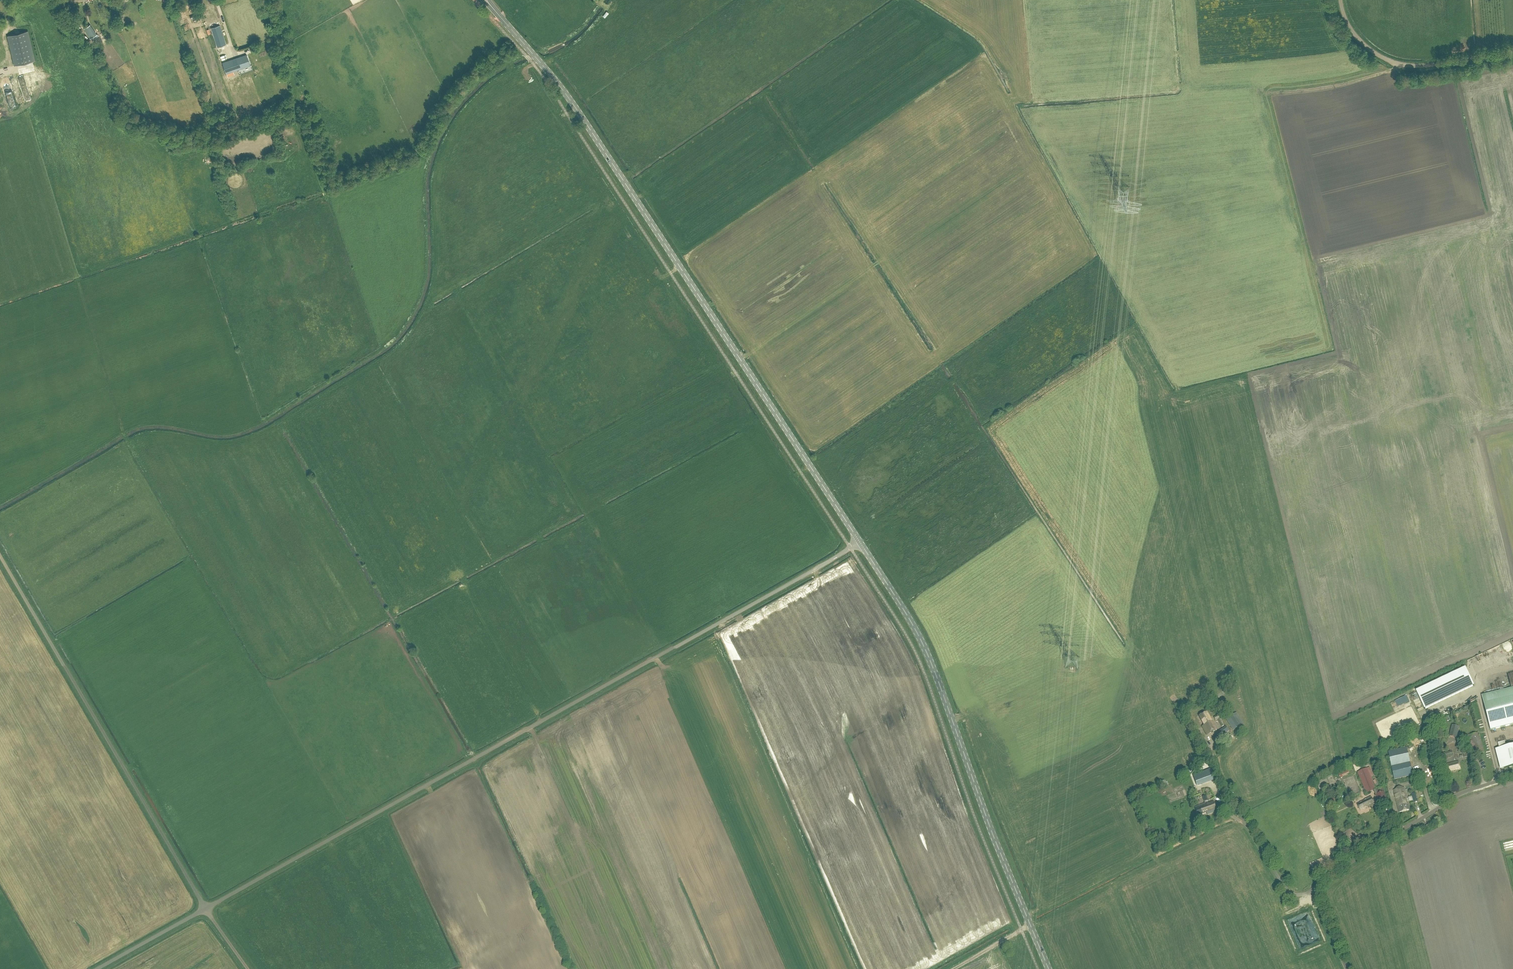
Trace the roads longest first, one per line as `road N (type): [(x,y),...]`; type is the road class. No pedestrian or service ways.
road 1 (unclassified): [(205,909),(860,542)]
road 2 (primary): [(860,542),(566,93),(490,4)]
road 3 (primary): [(1048,968),(926,649),(860,542)]
road 4 (unclassified): [(205,909),(0,554)]
road 5 (unclassified): [(1346,968),(1316,888),(1459,794),(1512,777)]
road 6 (unclassified): [(1512,52),(1399,63),(1357,36),(1341,0)]
road 7 (track): [(1400,63),(1330,87),(1274,92)]
road 8 (unclassified): [(98,968),(205,909)]

